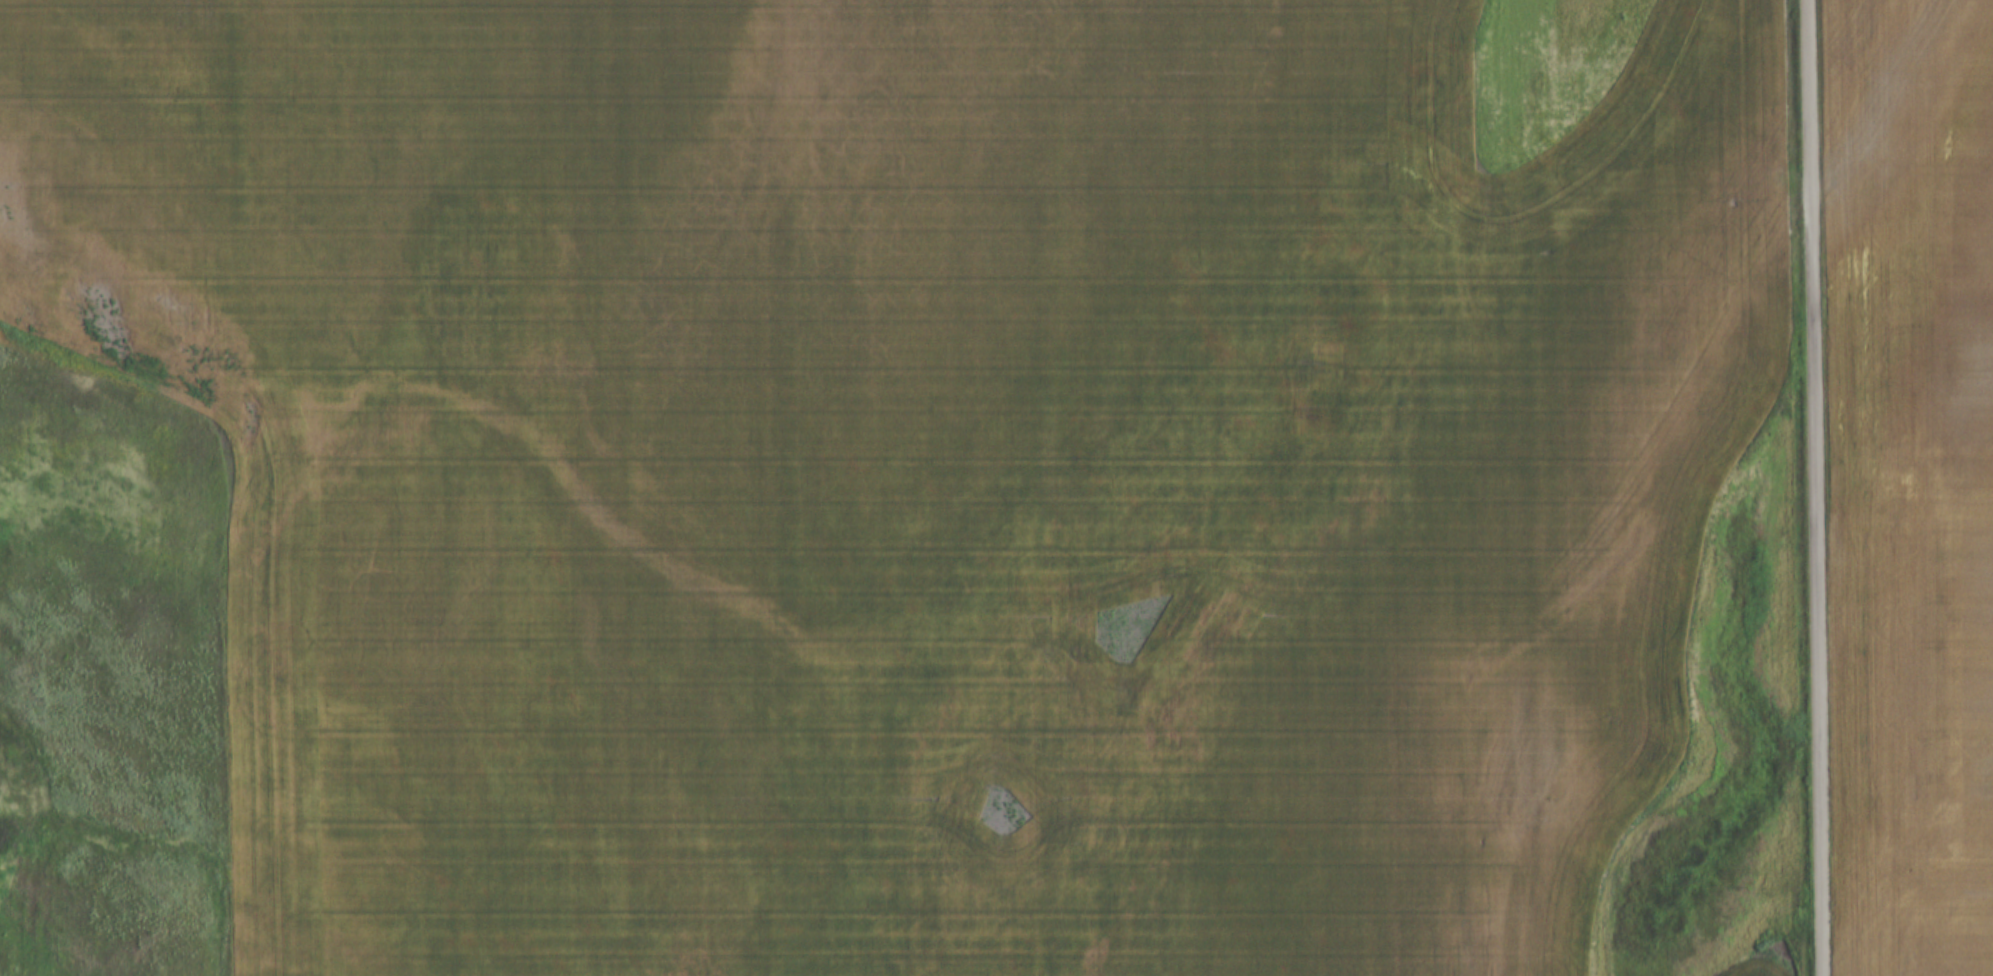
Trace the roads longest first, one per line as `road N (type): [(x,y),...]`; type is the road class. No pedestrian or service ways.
road 1 (track): [(1820,975),(1807,0)]

